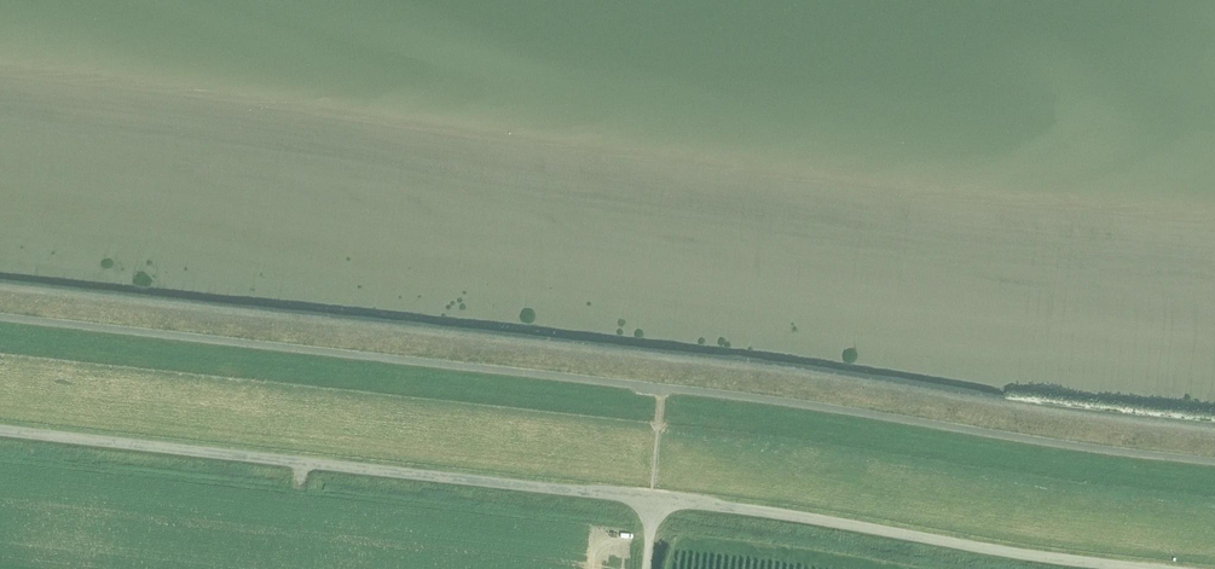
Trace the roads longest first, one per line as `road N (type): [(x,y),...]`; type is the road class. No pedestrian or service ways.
road 1 (unclassified): [(653,497),(0,431)]
road 2 (unclassified): [(1151,568),(653,497)]

